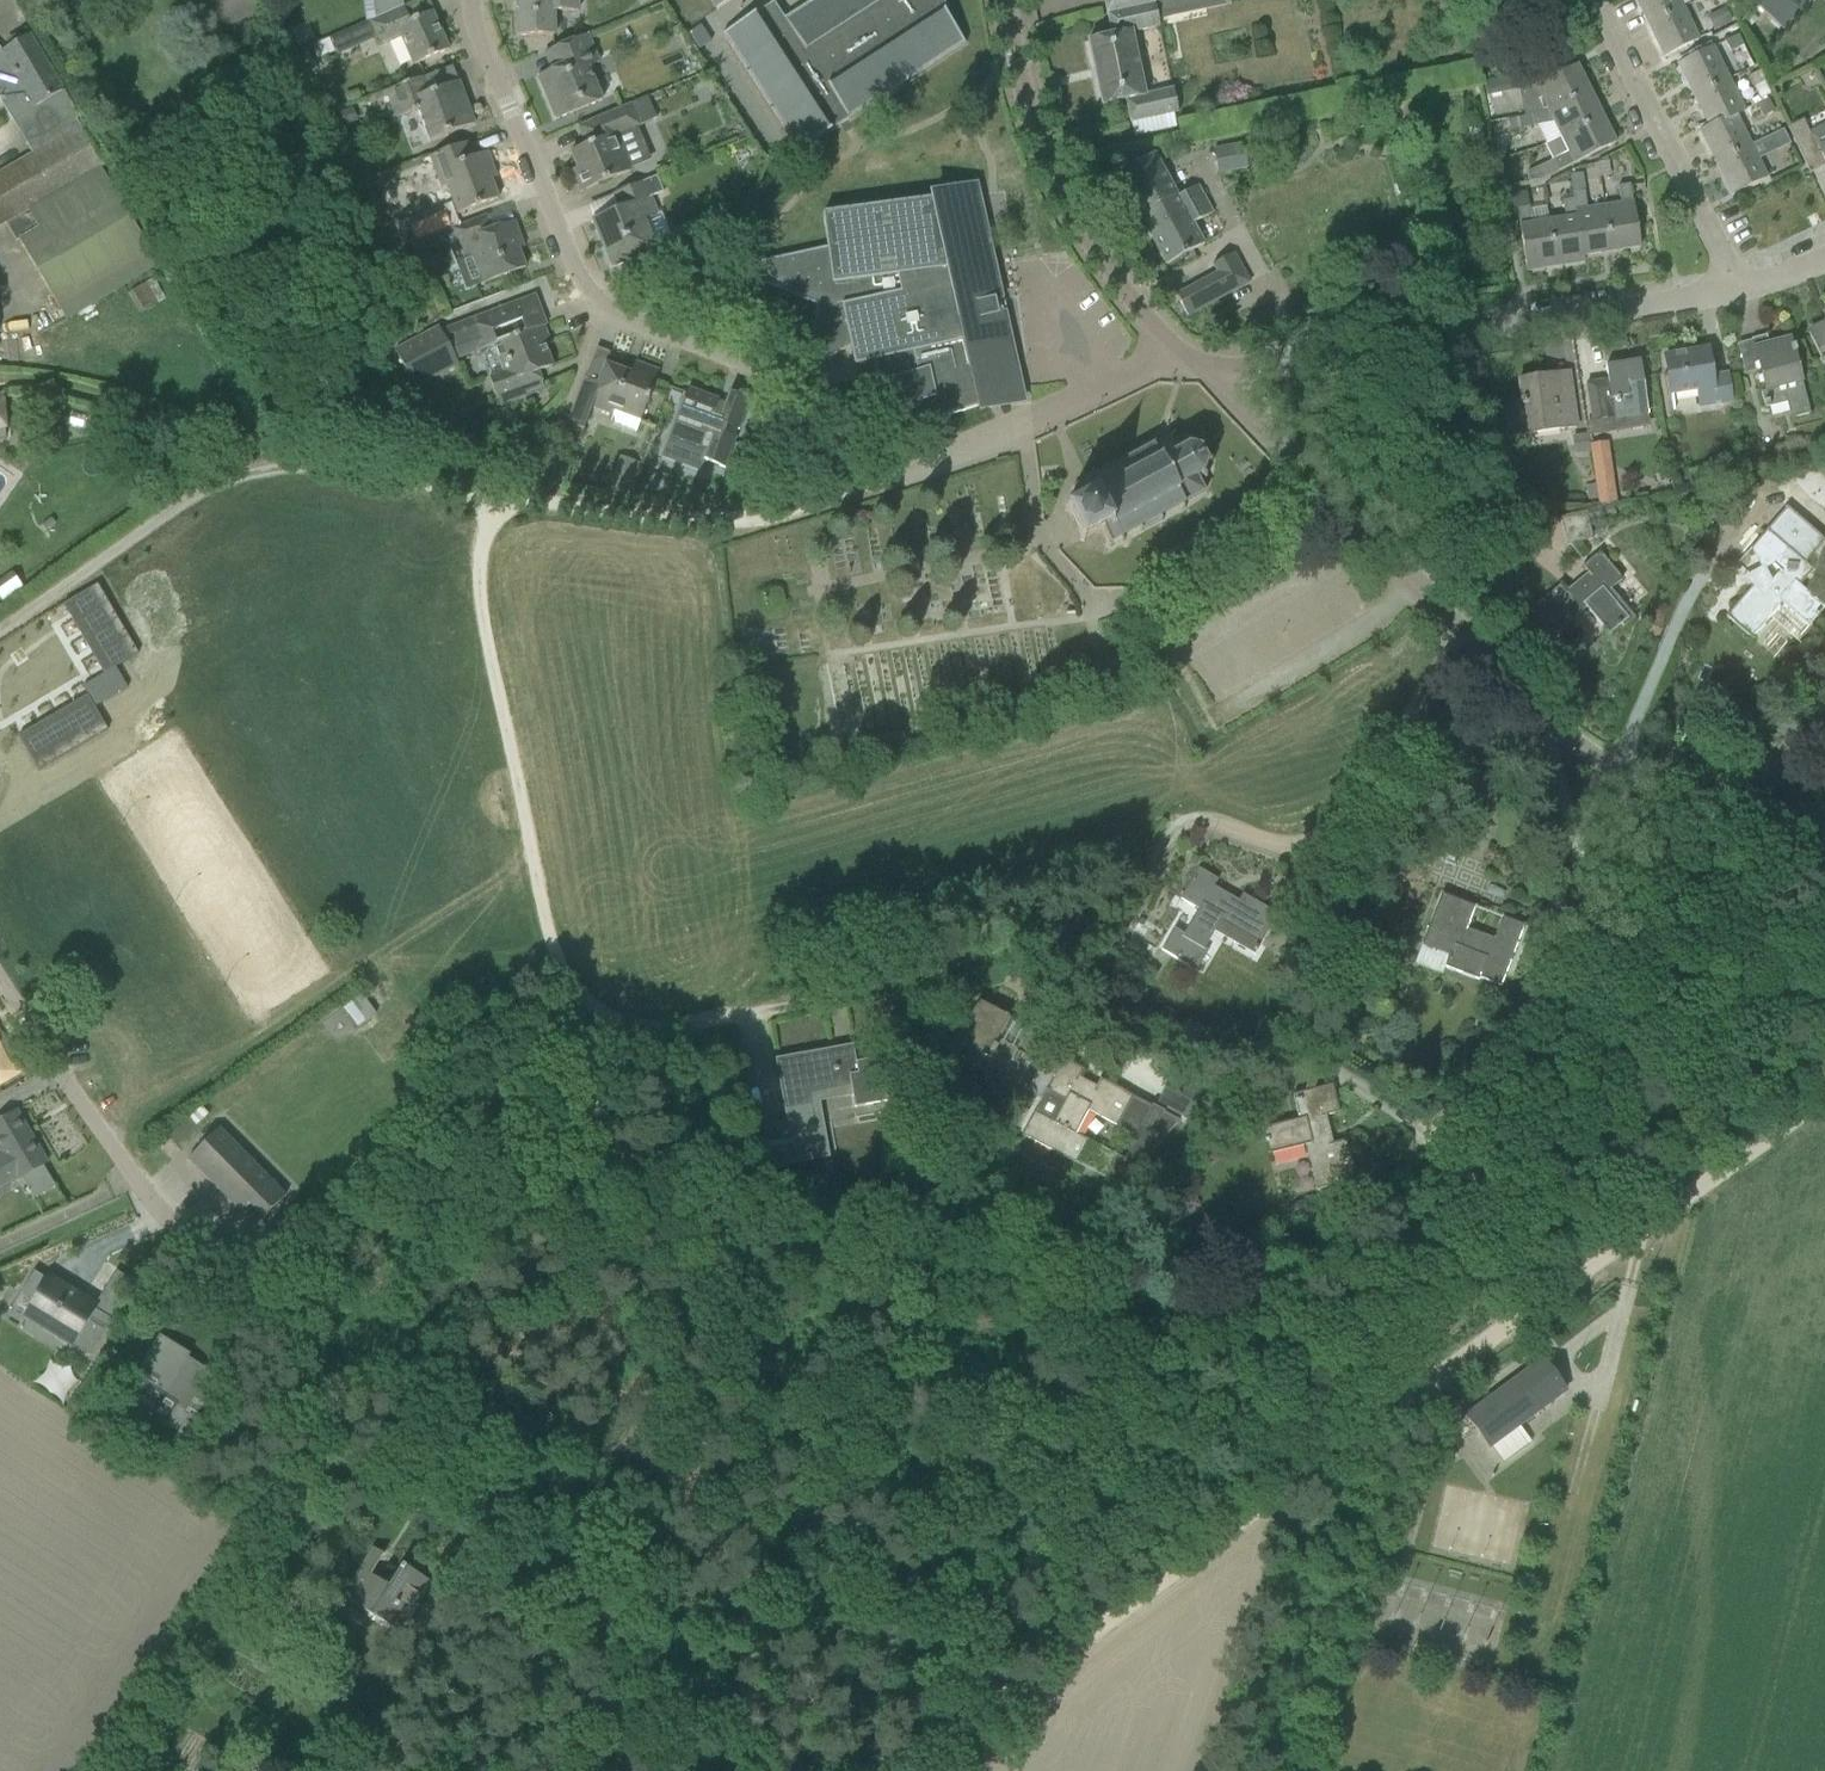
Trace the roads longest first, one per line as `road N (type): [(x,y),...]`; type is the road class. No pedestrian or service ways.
road 1 (residential): [(1205,368),(1140,370),(910,469),(860,474),(835,398),(594,298),(565,252),(471,5)]
road 2 (track): [(903,1770),(1654,1214)]
road 3 (track): [(279,1327),(513,1502),(581,1581),(696,1770)]
road 4 (track): [(498,503),(479,568),(482,603),(554,964),(597,1017)]
road 5 (residential): [(1205,368),(1736,295)]
road 6 (unclassified): [(1654,1214),(1546,729)]
road 7 (residential): [(1132,900),(1181,823),(1207,818),(1286,839),(1314,836),(1463,633)]
road 8 (unclassified): [(0,983),(176,1232),(279,1327)]
road 9 (residential): [(724,1016),(915,975),(1132,900)]
road 10 (track): [(498,503),(731,520),(797,506),(860,474)]
road 11 (unclassified): [(1463,633),(1205,368)]
road 12 (track): [(308,465),(254,472),(201,492),(0,631)]
road 13 (unclassified): [(1128,298),(1073,216),(1034,131),(1003,0)]
road 14 (residential): [(1736,295),(1597,0)]
road 15 (unclassified): [(1824,877),(1546,729)]
road 16 (track): [(1824,1091),(1654,1214)]
road 17 (track): [(1549,1296),(1430,1134)]
road 18 (residential): [(1065,1036),(1132,900)]
road 19 (track): [(597,1017),(656,1027),(724,1016)]
road 20 (unclassified): [(1546,729),(1463,633)]

